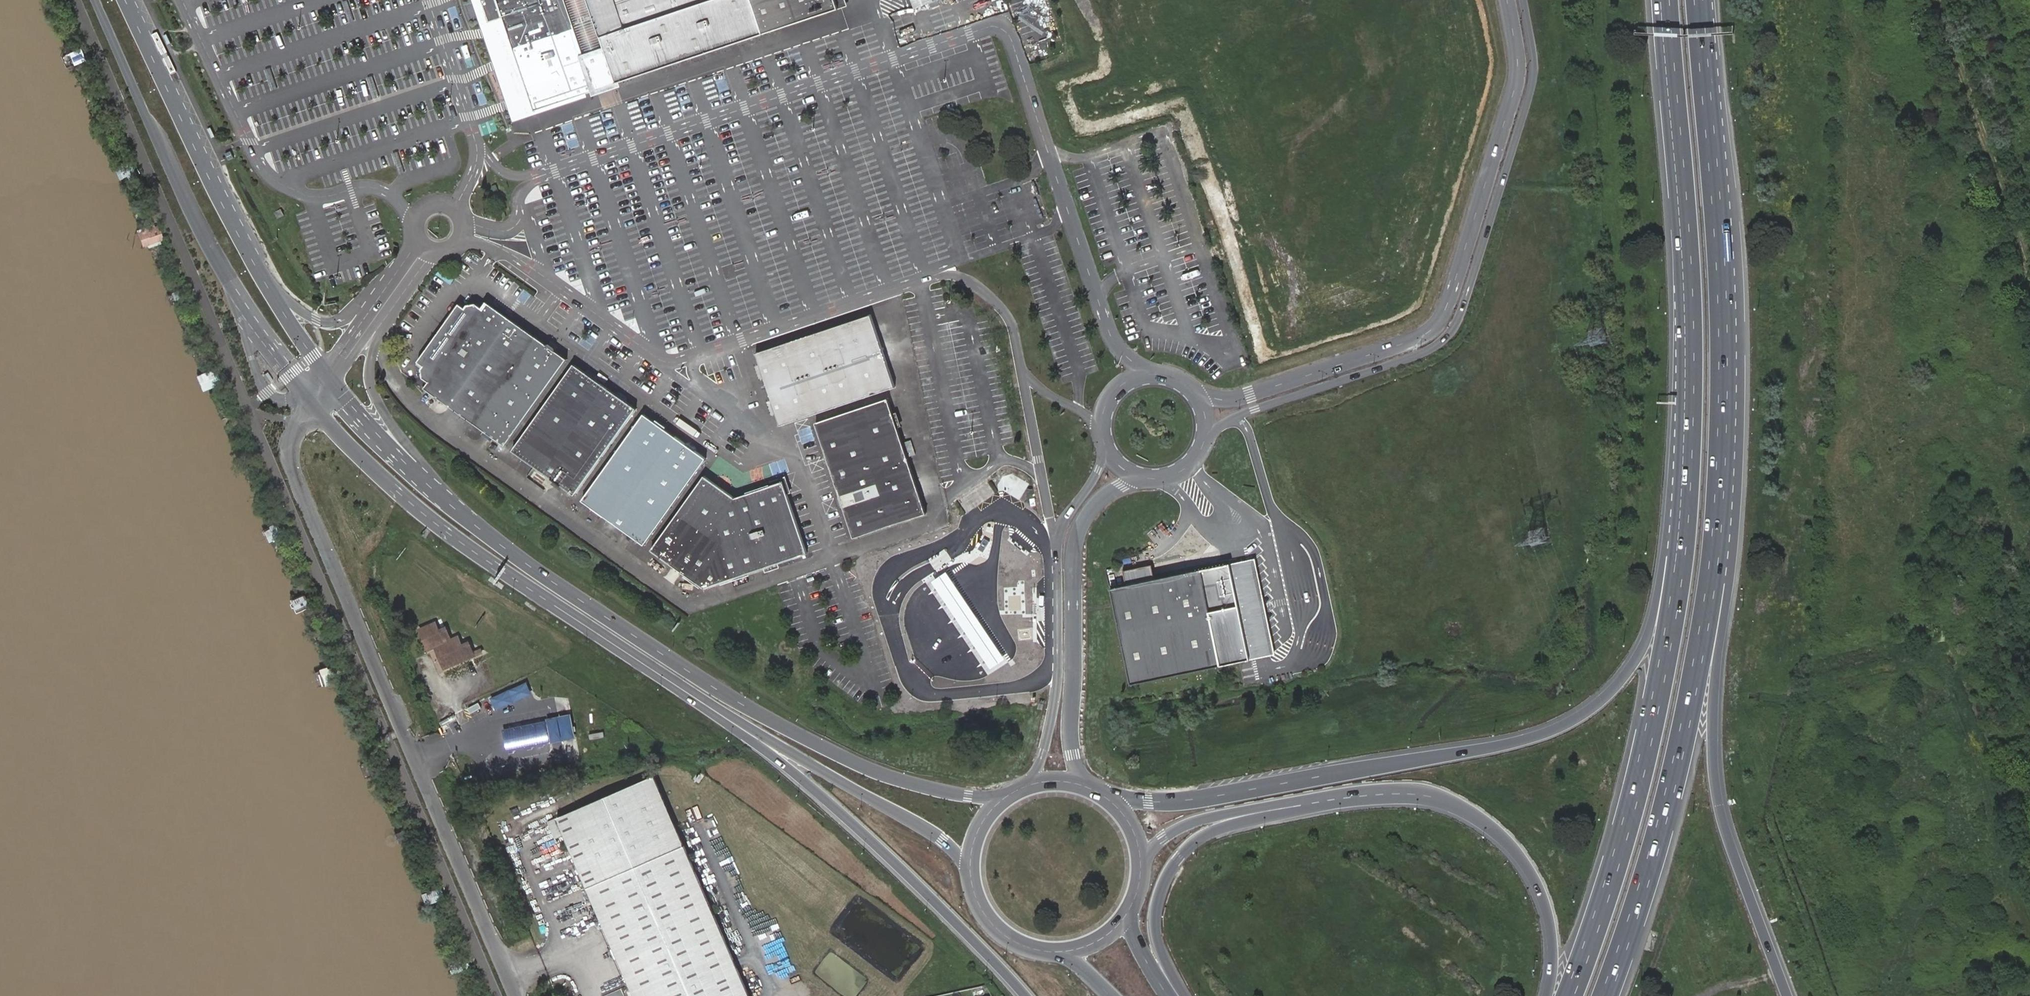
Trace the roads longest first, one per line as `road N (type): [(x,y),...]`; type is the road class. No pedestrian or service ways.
road 1 (trunk): [(1689,405),(1651,631),(1614,688),(1578,717),(1510,744),(1203,799),(1149,802),(1099,794)]
road 2 (tertiary): [(514,995),(293,473),(307,393)]
road 3 (secondary): [(1015,792),(989,798),(923,787),(822,746),(717,689),(449,504)]
road 4 (unclassified): [(1204,442),(1240,415),(1424,353),(1454,328),(1531,87),(1523,0)]
road 5 (trunk): [(553,605),(805,782),(1027,995)]
road 6 (trunk): [(1689,405),(1681,555),(1651,724),(1612,884),(1570,995)]
road 7 (unclassified): [(1508,0),(1517,82),(1441,320),(1400,345),(1250,395),(1211,398),(1190,388)]
road 8 (trunk): [(1606,995),(1684,732),(1712,582),(1723,409)]
road 9 (trunk): [(1787,995),(1717,794),(1713,704),(1730,585),(1723,409)]
road 10 (secondary): [(553,605),(930,831),(972,879)]
road 11 (secondary): [(94,0),(209,246),(307,393)]
road 12 (trunk): [(1723,409),(1718,184),(1701,0)]
road 13 (trunk): [(1667,0),(1685,186),(1689,405)]
road 14 (unclassified): [(1103,439),(1099,469),(1059,531),(1054,708),(1043,754),(1019,791)]
road 15 (unclassified): [(1099,794),(1073,754),(1074,549),(1099,500),(1149,478)]
road 16 (trunk): [(1187,995),(1161,951),(1156,913),(1170,874),(1191,845),(1236,823),(1371,795)]
road 17 (secondary): [(307,393),(393,487),(553,605)]
road 18 (secondary): [(266,284),(126,0)]
road 19 (trunk): [(1371,795),(1456,805),(1511,845),(1549,919),(1548,995)]
road 20 (unclassified): [(449,504),(371,386),(375,347),(410,268)]
road 21 (trunk): [(1141,873),(1163,839),(1204,819),(1371,795)]
road 22 (track): [(1950,0),(2029,239)]
road 23 (secondary): [(449,504),(375,438),(327,378)]
road 24 (unclassified): [(410,268),(333,323),(316,320),(266,284)]
road 25 (unclassified): [(327,378),(410,268)]
road 26 (unclassified): [(424,248),(446,252),(459,244),(460,214),(432,204),(419,214),(416,236)]
road 27 (unclassified): [(1190,388),(1159,374),(1128,381),(1107,403),(1103,439)]

